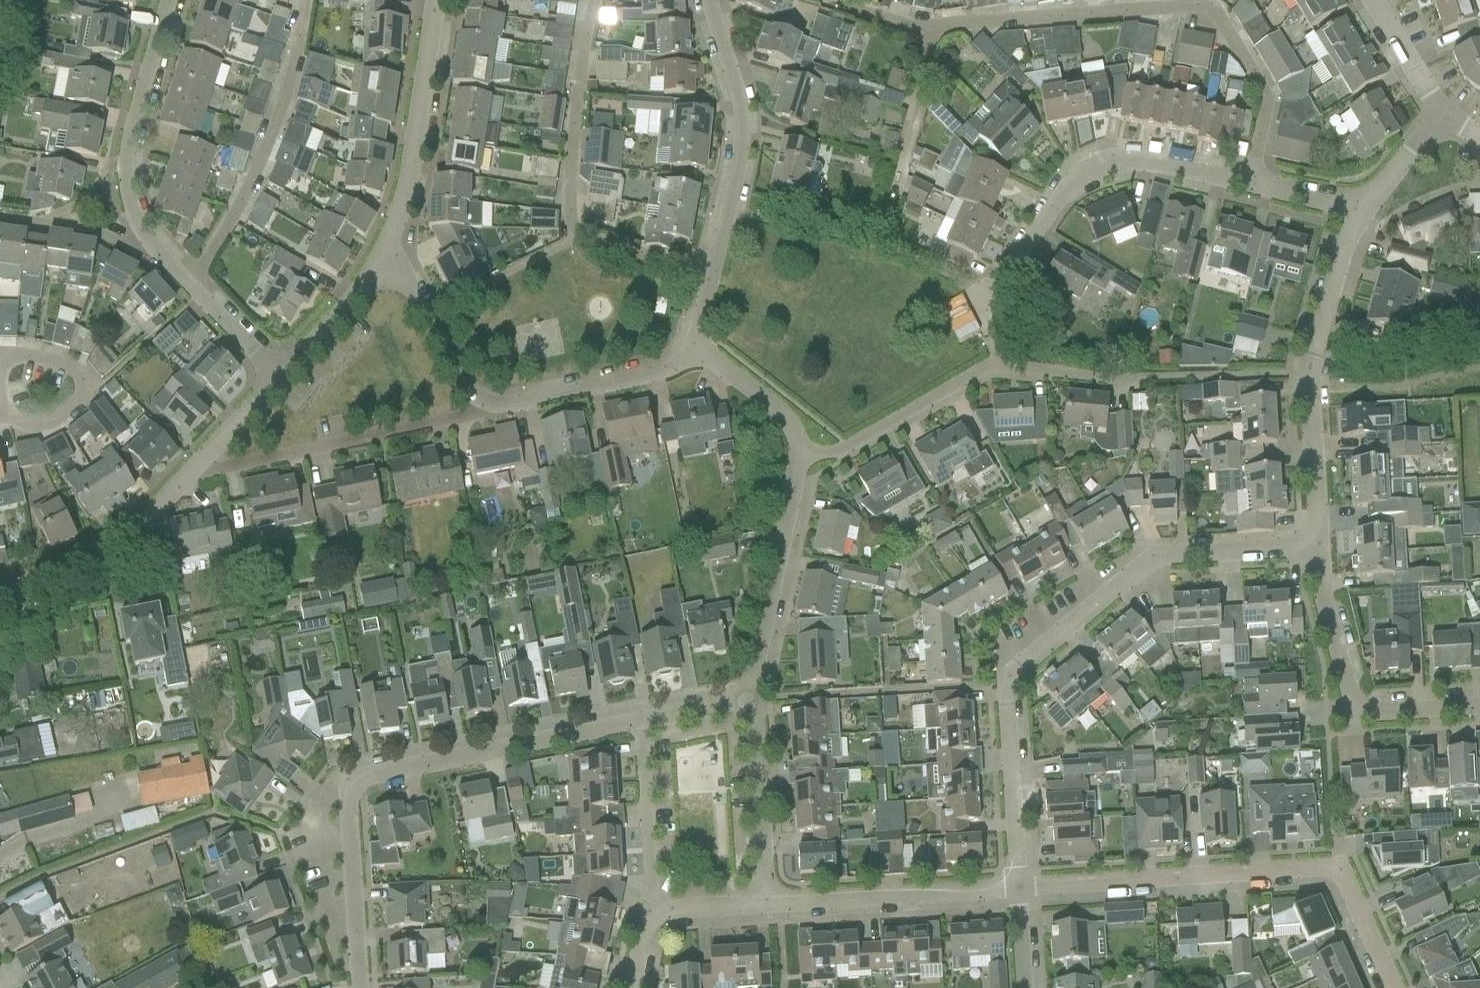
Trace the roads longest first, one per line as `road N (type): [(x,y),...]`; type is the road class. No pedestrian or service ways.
road 1 (residential): [(1019,887),(1005,700),(1020,665),(1156,552),(1320,543)]
road 2 (residential): [(360,987),(349,785),(641,721)]
road 3 (residential): [(996,334),(995,295),(1005,273),(1067,188),(1094,167),(1136,160),(1357,213)]
road 4 (residential): [(1394,987),(1336,871),(1019,887)]
road 5 (unclassified): [(698,345),(741,129),(710,0)]
road 6 (residential): [(1320,543),(1310,377),(1357,213)]
road 7 (residential): [(492,408),(186,480)]
road 8 (residential): [(1479,706),(1374,709),(1352,689),(1320,543)]
road 9 (unclassified): [(393,259),(436,0)]
road 10 (residential): [(148,248),(128,212),(131,132),(167,0)]
road 11 (track): [(753,700),(1007,689)]
road 12 (residential): [(769,898),(1019,887)]
road 13 (residential): [(753,700),(804,464)]
road 14 (residential): [(0,599),(106,557),(186,480)]
road 15 (residential): [(698,345),(655,373),(492,408)]
road 16 (residential): [(804,464),(998,367)]
road 17 (residential): [(769,898),(753,700)]
road 18 (residential): [(649,907),(641,721)]
road 19 (residential): [(281,376),(148,248)]
road 20 (residential): [(492,408),(457,377),(393,259)]
road 21 (unclassified): [(804,464),(783,419),(698,345)]
road 22 (residential): [(281,376),(393,259)]
road 23 (residential): [(148,248),(0,215)]
road 24 (residential): [(186,480),(281,376)]
road 25 (residential): [(1441,113),(1370,0)]
road 26 (residential): [(1357,213),(1441,113)]

